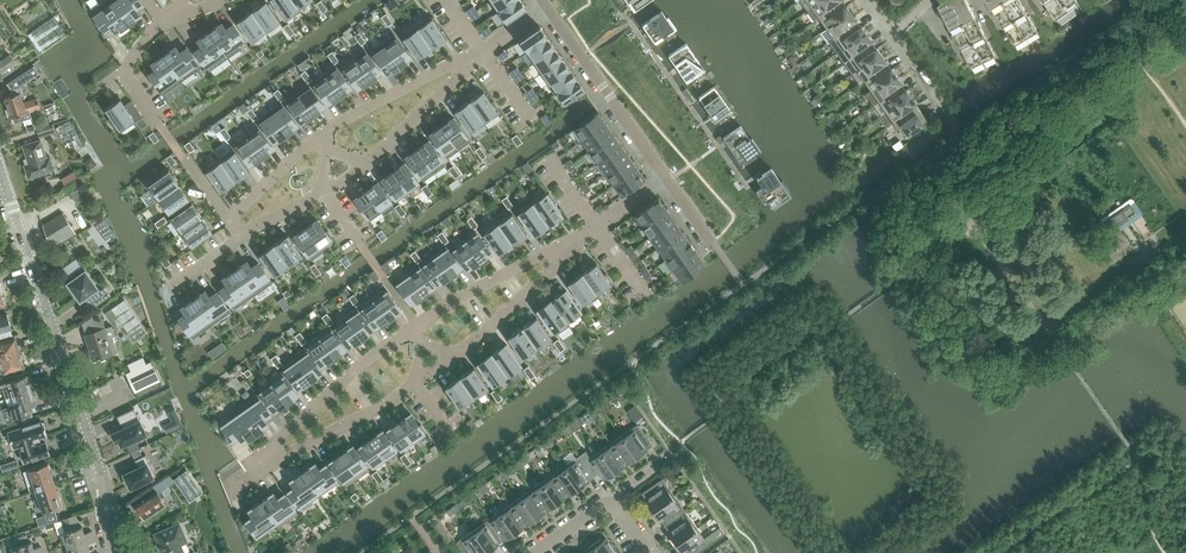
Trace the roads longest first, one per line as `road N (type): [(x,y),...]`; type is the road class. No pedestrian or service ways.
road 1 (tertiary): [(106,491),(0,168)]
road 2 (residential): [(546,10),(666,179)]
road 3 (residential): [(416,324),(292,427),(265,464)]
road 4 (residential): [(484,52),(319,137)]
road 5 (residential): [(265,464),(415,381)]
road 6 (residential): [(566,250),(537,257),(416,324)]
road 7 (residential): [(365,164),(484,52)]
road 8 (residential): [(457,353),(566,250)]
road 9 (residential): [(319,137),(230,223)]

